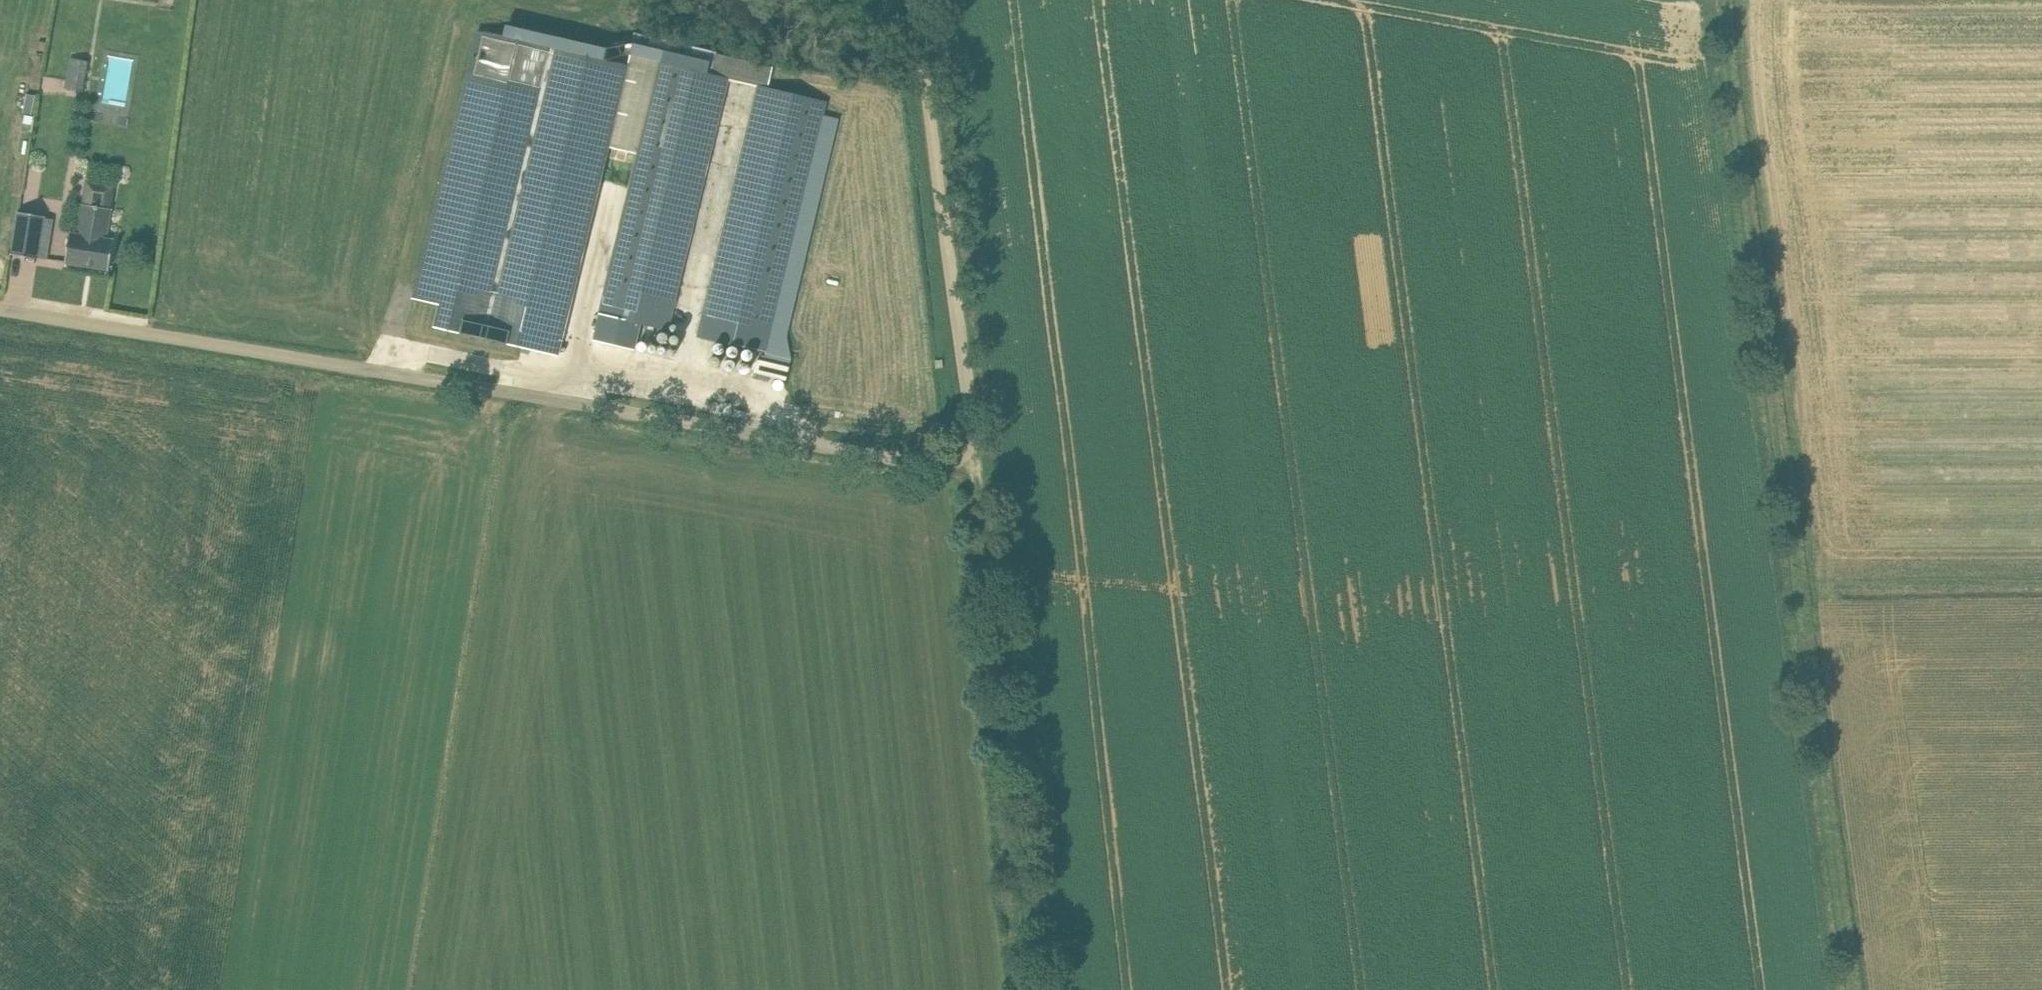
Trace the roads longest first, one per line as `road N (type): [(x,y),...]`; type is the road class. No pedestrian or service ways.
road 1 (unclassified): [(914,0),(951,273),(967,456),(918,459),(0,311)]
road 2 (track): [(1850,989),(1719,0)]
road 3 (track): [(967,456),(1029,989)]

